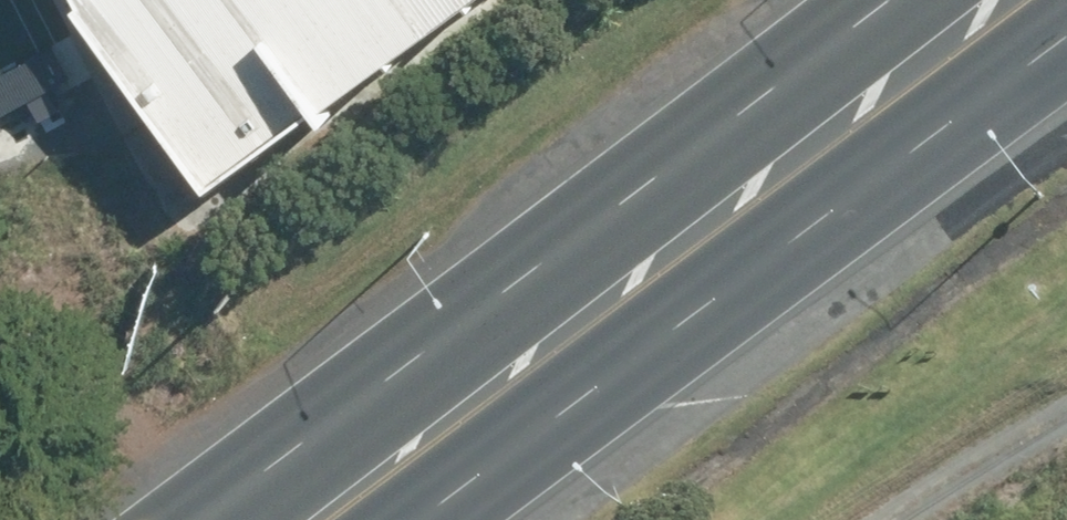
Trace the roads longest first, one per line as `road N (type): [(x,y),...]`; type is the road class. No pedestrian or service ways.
road 1 (primary): [(181,519),(881,0)]
road 2 (primary): [(1066,38),(408,519)]

